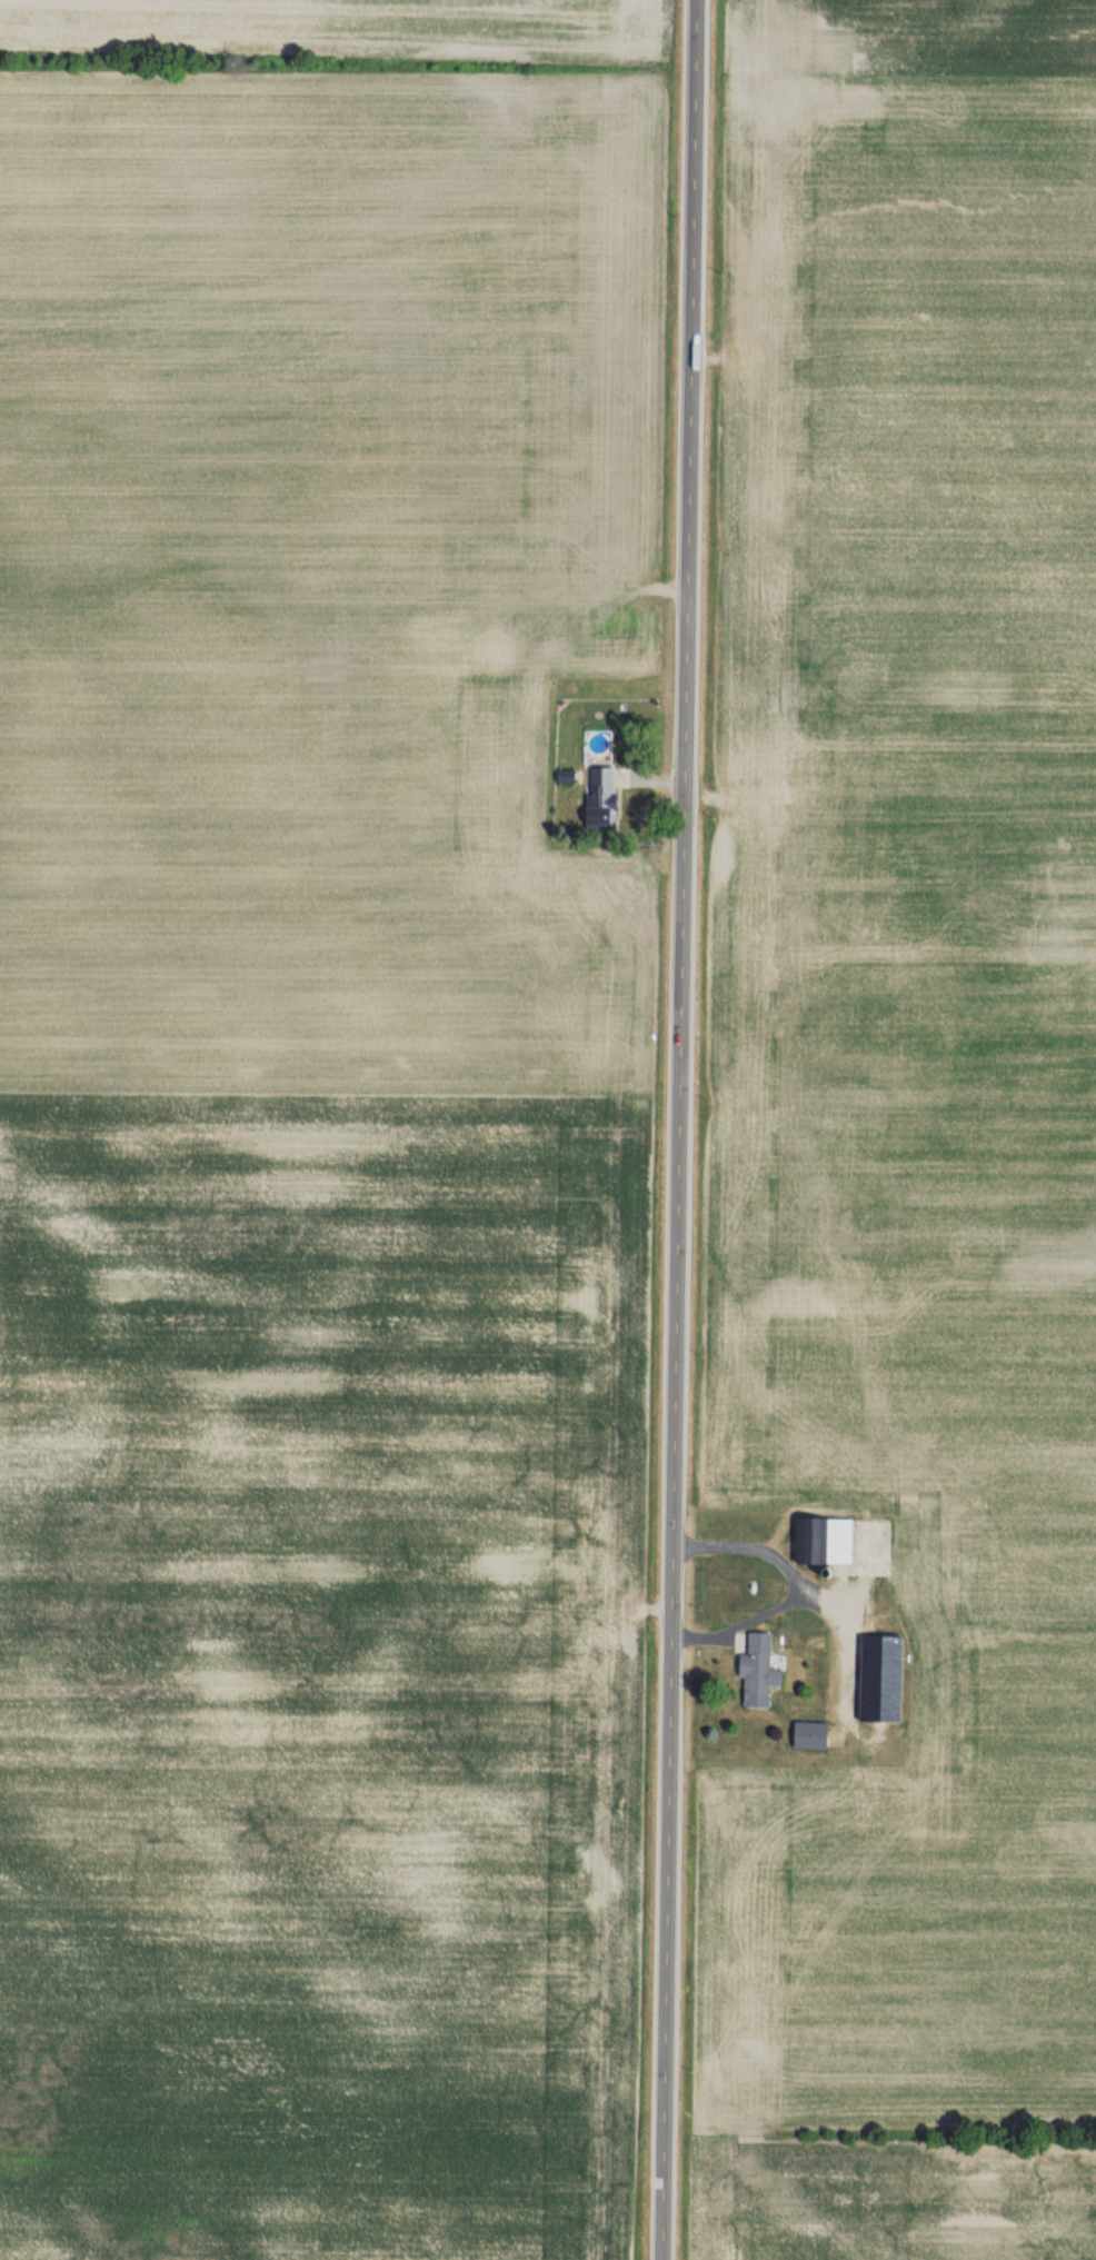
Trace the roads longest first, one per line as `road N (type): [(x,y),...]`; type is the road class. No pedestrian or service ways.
road 1 (tertiary): [(660,2259),(695,0)]

